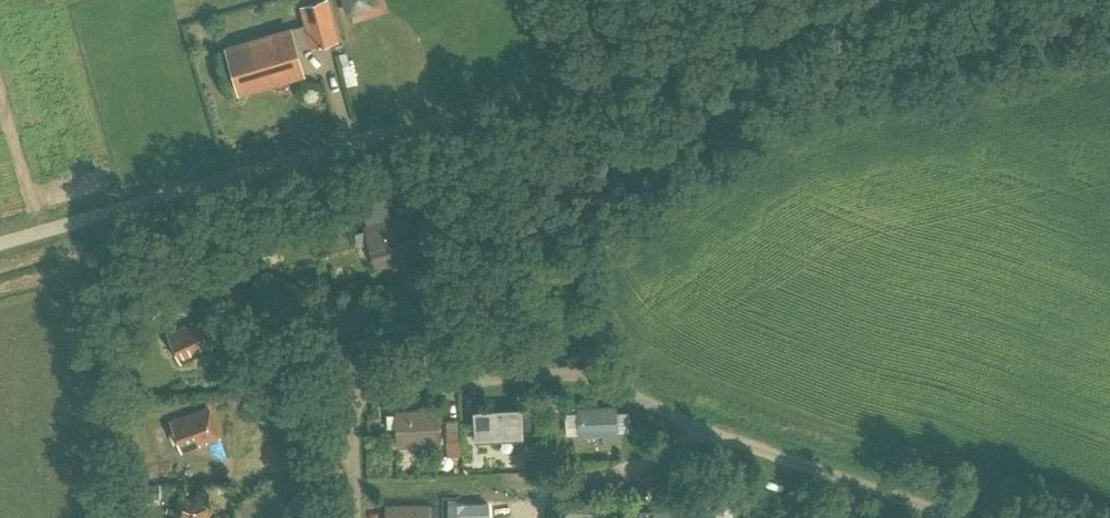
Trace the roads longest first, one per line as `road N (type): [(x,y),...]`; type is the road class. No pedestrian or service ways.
road 1 (unclassified): [(0,244),(872,0)]

